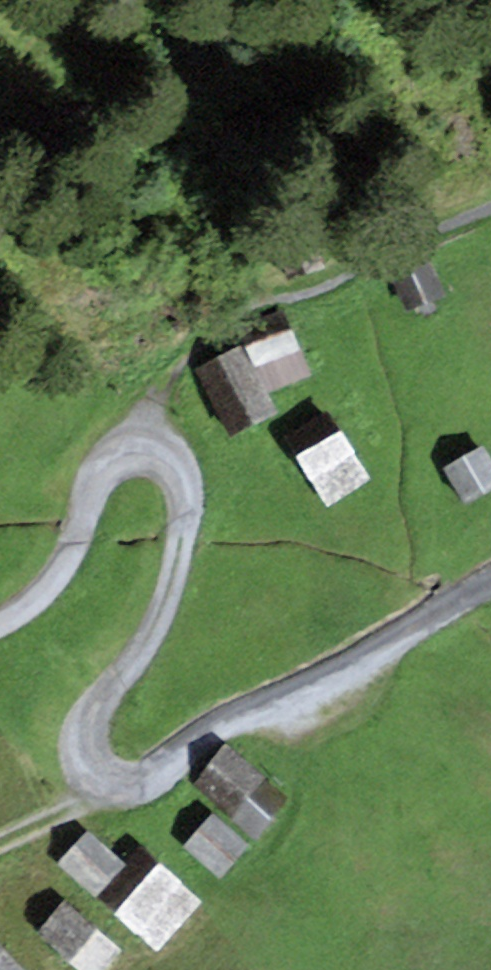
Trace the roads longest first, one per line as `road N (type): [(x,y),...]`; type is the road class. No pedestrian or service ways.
road 1 (track): [(101,781),(128,783),(156,771),(208,726),(490,580)]
road 2 (track): [(140,443),(164,446),(181,469),(186,517),(176,576),(145,646),(89,726),(87,756),(101,781)]
road 3 (track): [(0,617),(23,606),(64,554),(98,463),(119,445),(140,443)]

